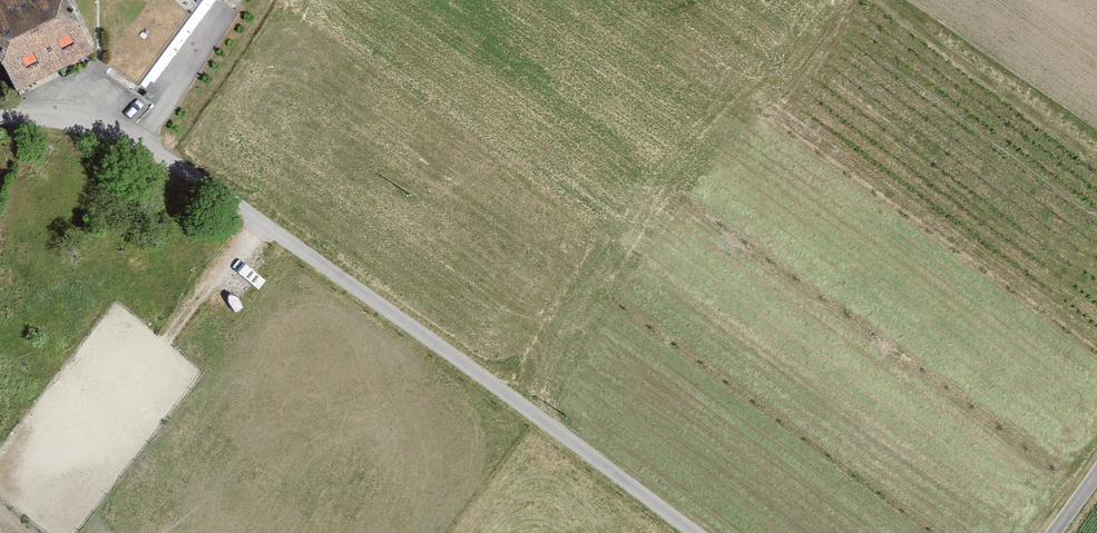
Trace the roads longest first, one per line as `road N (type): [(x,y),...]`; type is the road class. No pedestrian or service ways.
road 1 (residential): [(0,112),(57,115),(180,148),(716,532)]
road 2 (track): [(266,208),(169,328)]

